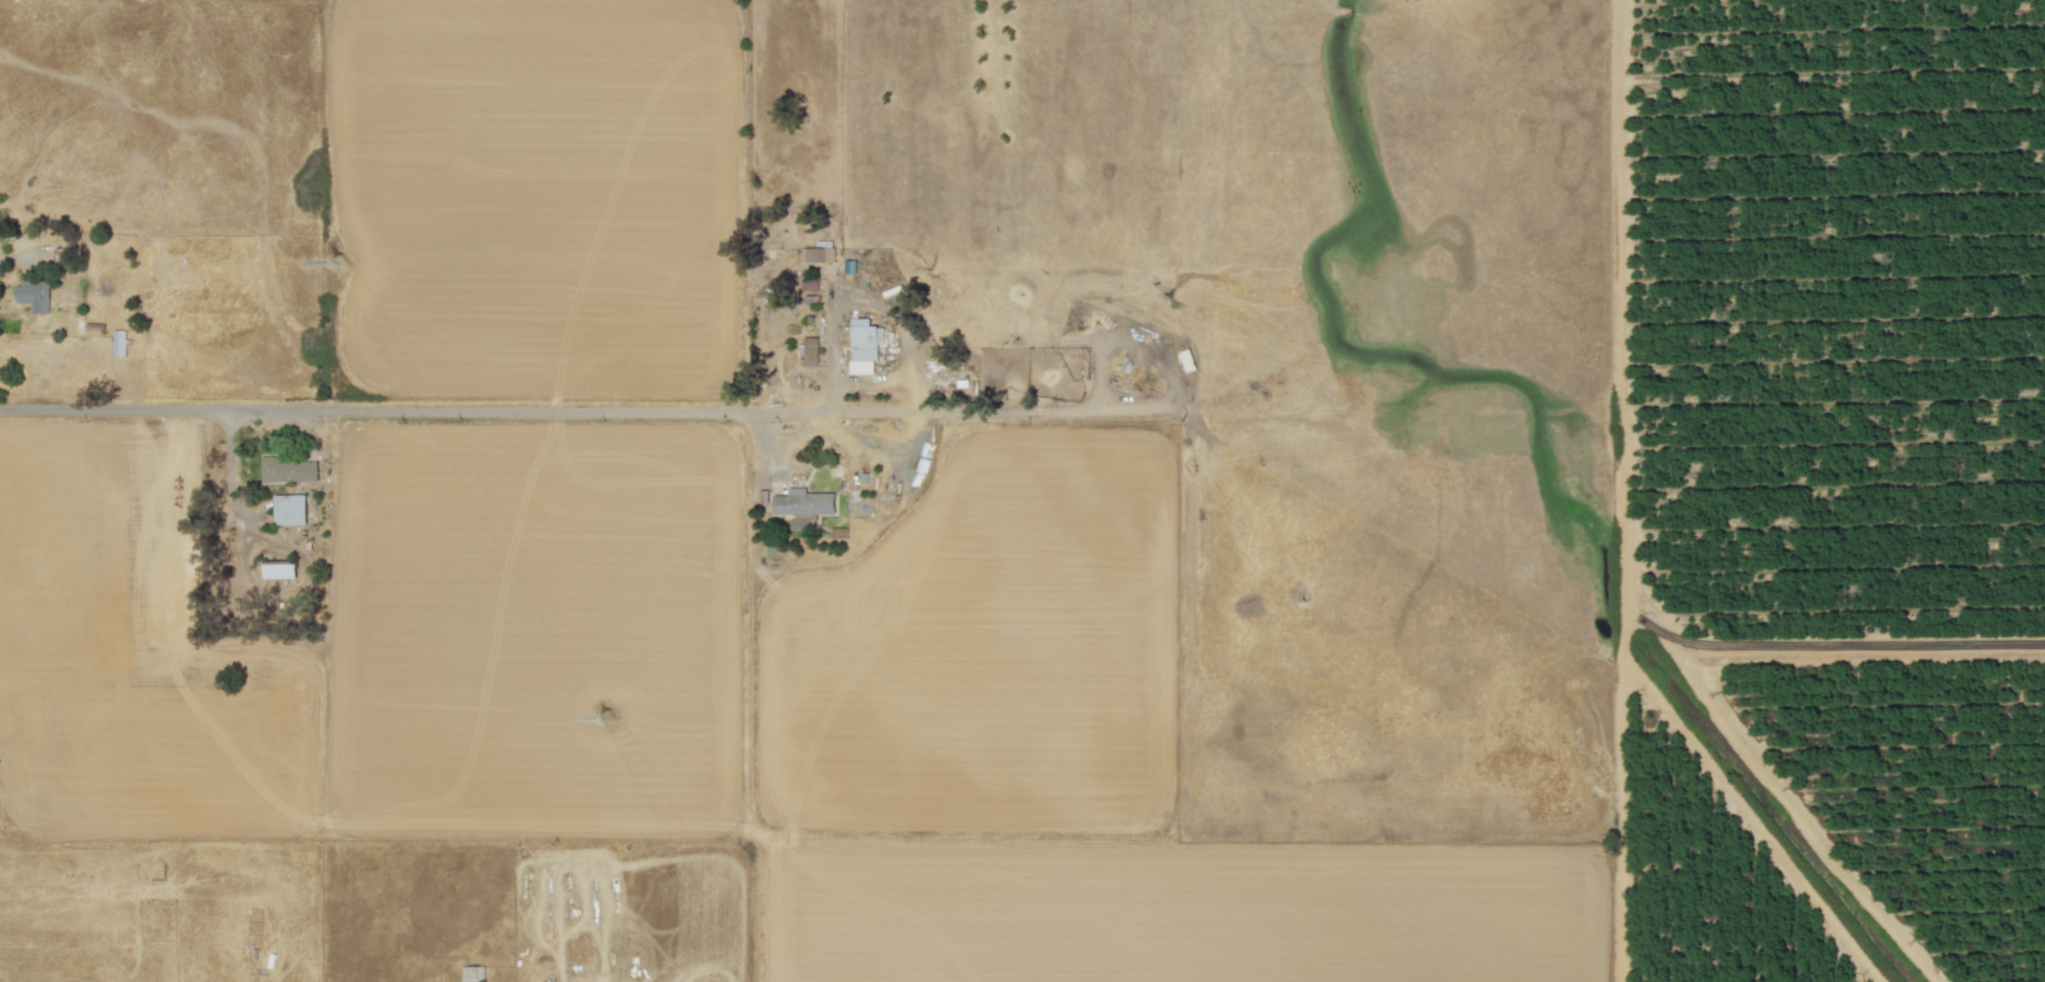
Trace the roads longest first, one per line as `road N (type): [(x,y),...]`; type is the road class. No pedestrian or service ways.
road 1 (residential): [(0,410),(1183,417)]

